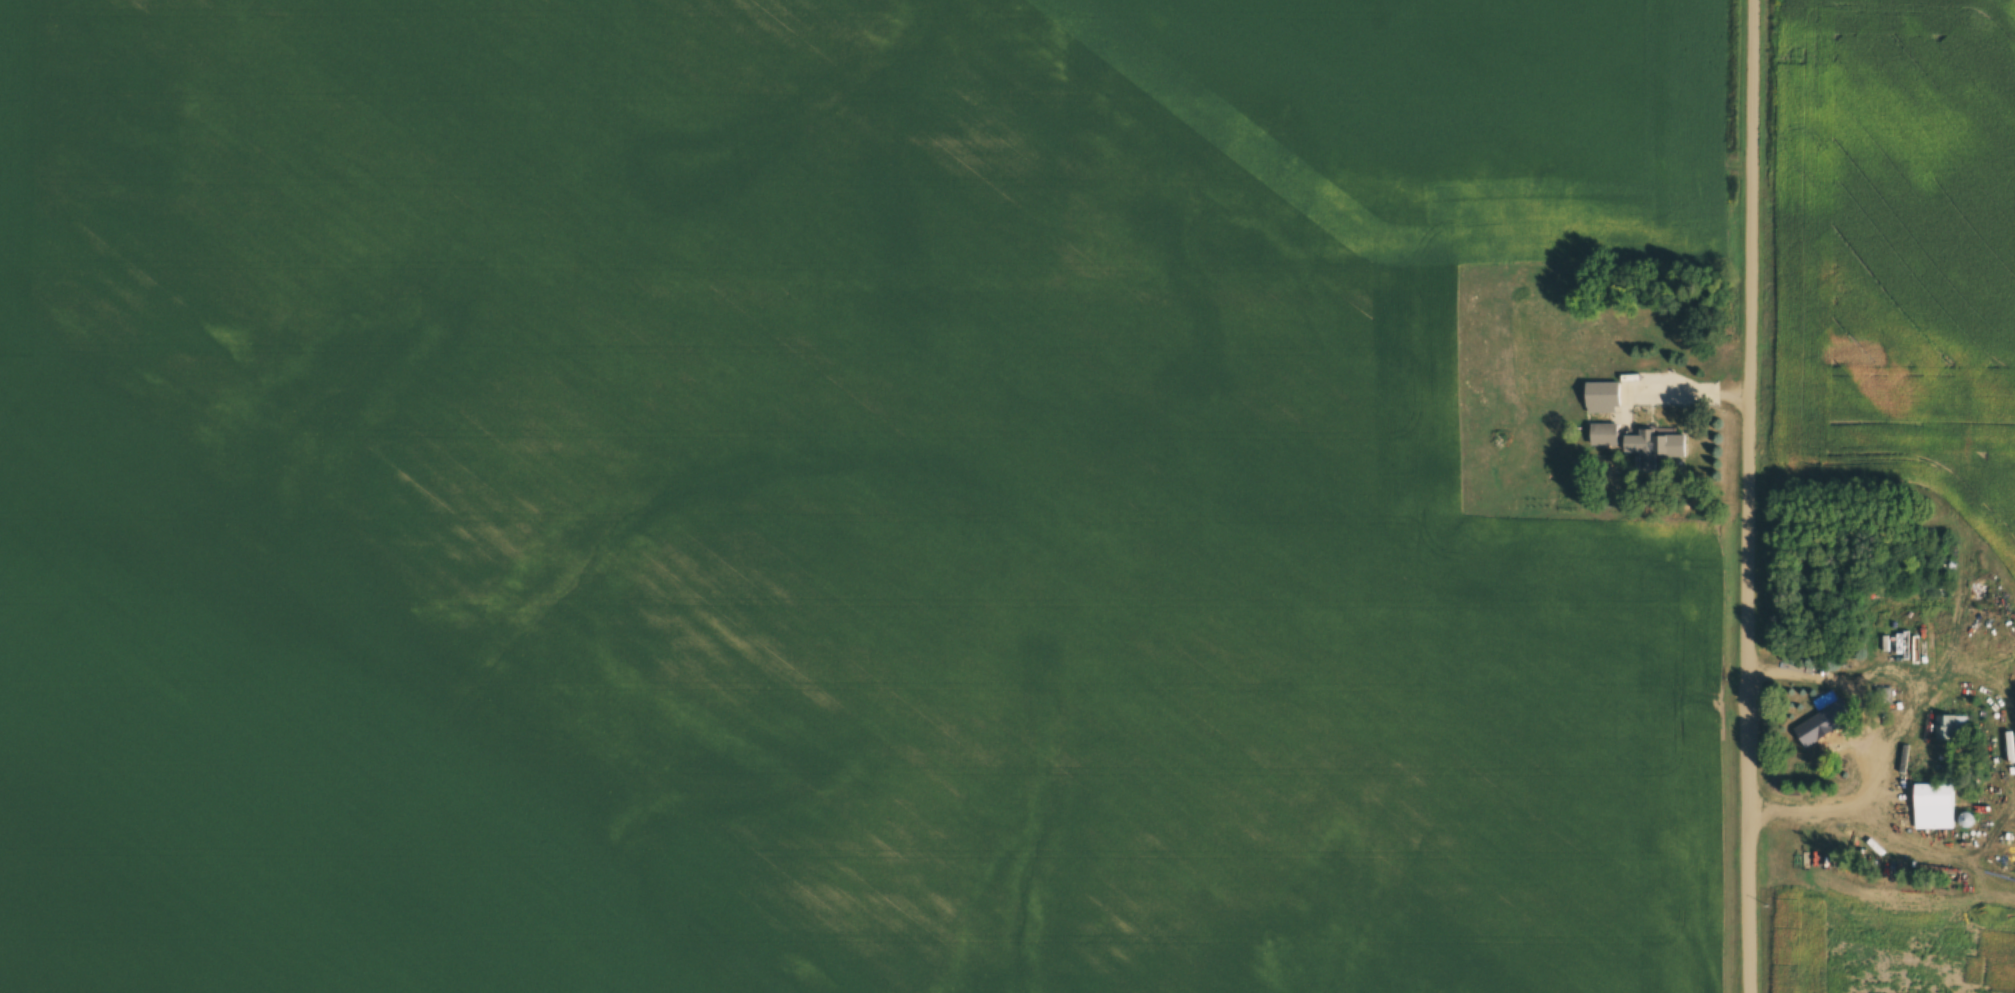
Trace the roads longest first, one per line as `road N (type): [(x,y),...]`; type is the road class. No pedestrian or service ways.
road 1 (residential): [(1751,992),(1752,0)]

